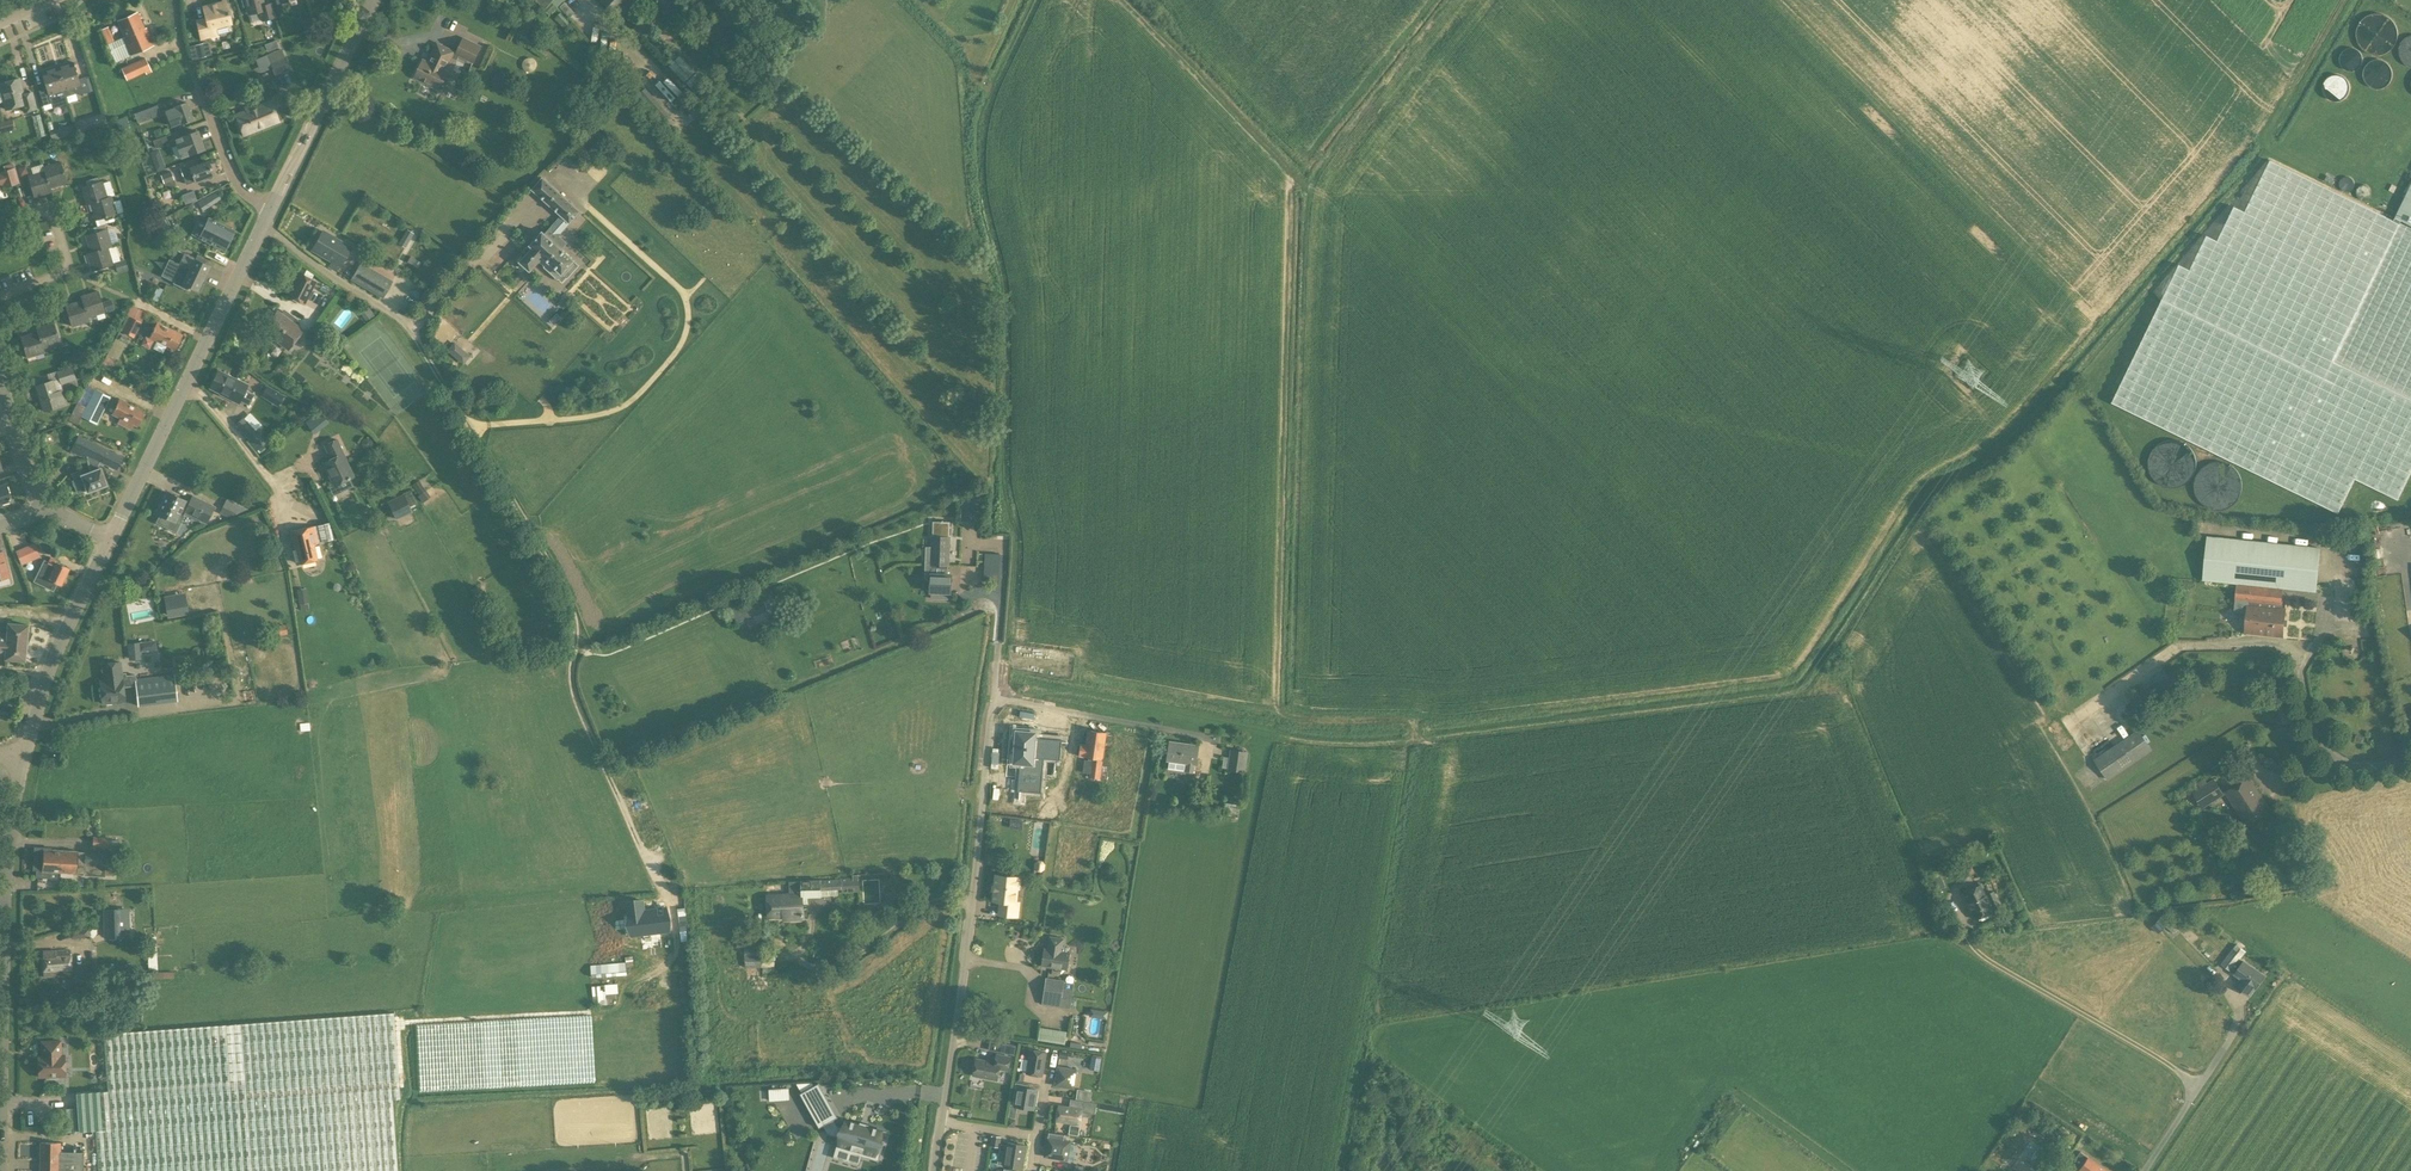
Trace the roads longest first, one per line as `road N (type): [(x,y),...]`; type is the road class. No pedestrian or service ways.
road 1 (tertiary): [(2,1170),(2,932),(24,751)]
road 2 (tertiary): [(111,538),(270,209)]
road 3 (residential): [(270,209),(232,177),(182,50),(176,0)]
road 4 (unclassified): [(761,943),(797,941),(845,962),(938,900),(971,901)]
road 5 (tertiary): [(270,209),(373,0)]
road 6 (tertiary): [(24,751),(111,538)]
road 7 (unclassified): [(942,1121),(971,901)]
road 8 (unclassified): [(971,901),(993,698)]
road 9 (residential): [(0,219),(45,206),(66,261),(64,272),(0,298)]
road 10 (unclassified): [(2410,760),(2373,766),(2317,742),(2296,657)]
road 11 (unclassified): [(993,698),(1156,728)]
road 12 (residential): [(45,506),(0,384)]

